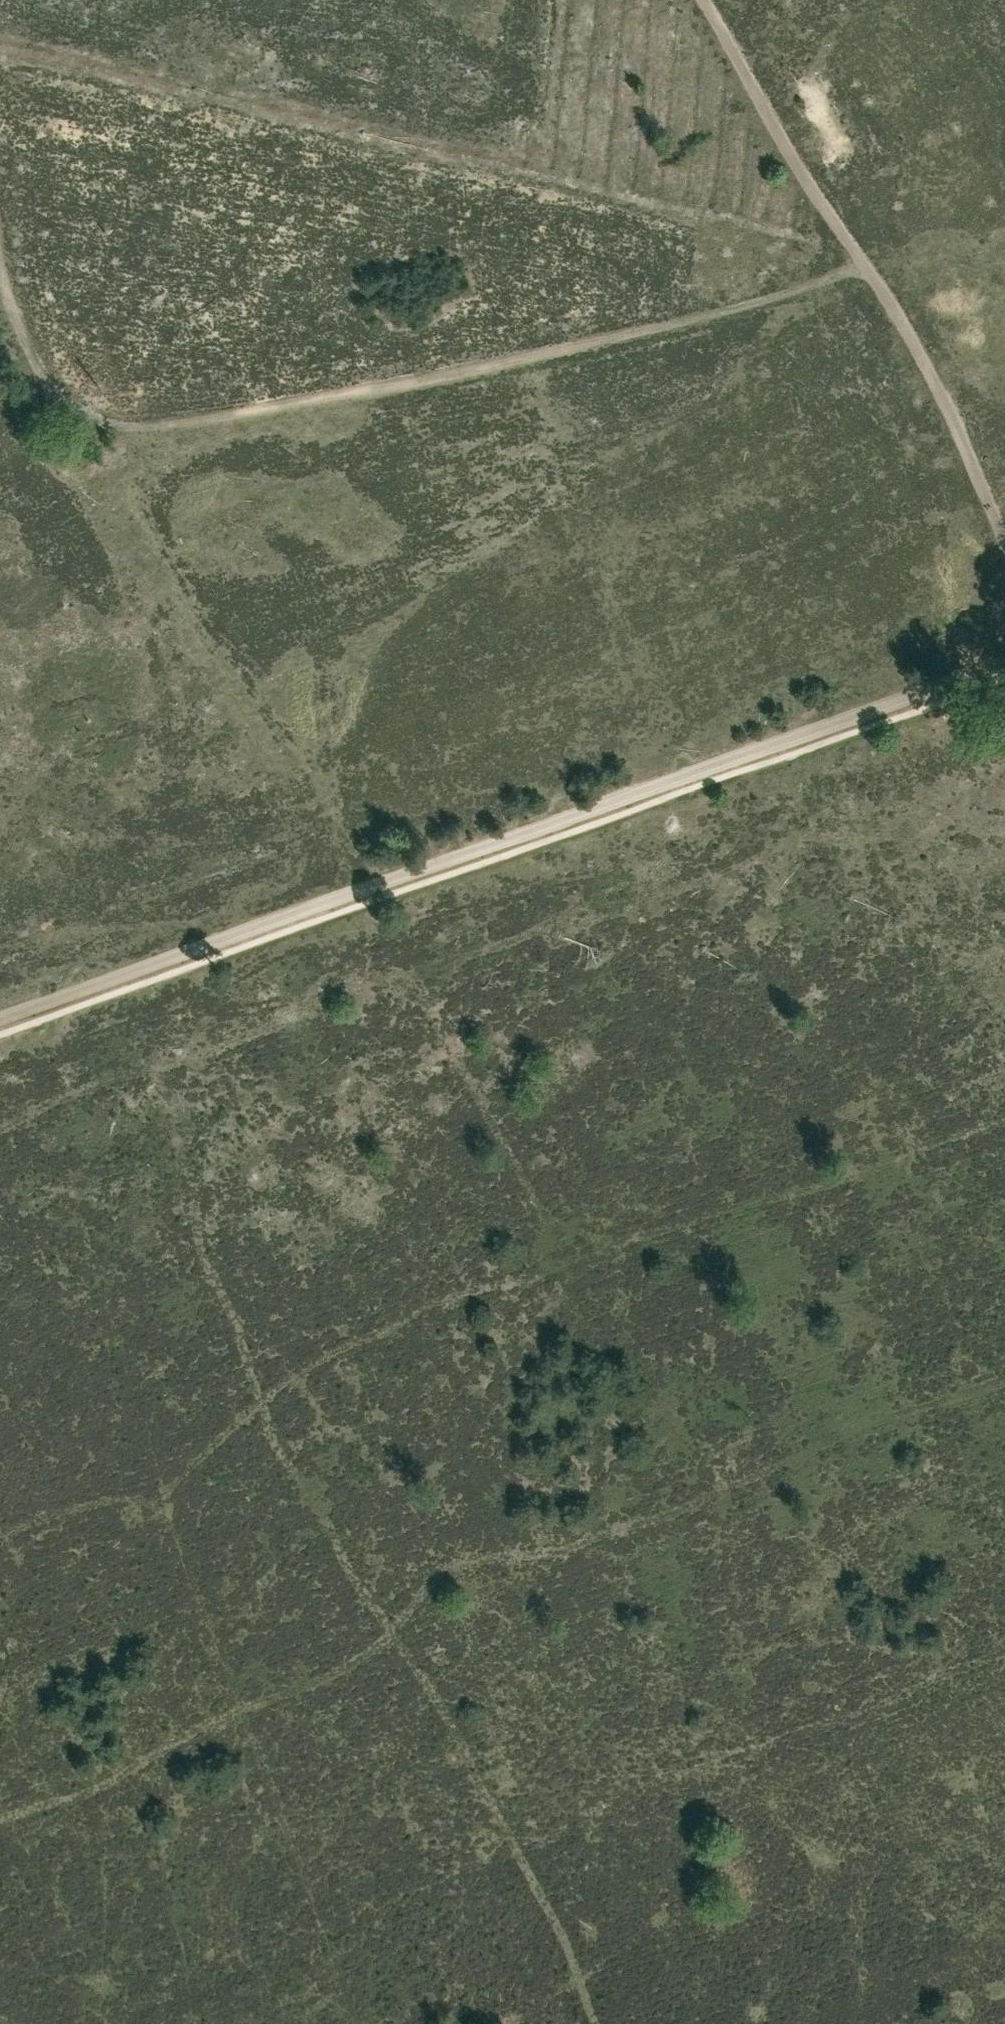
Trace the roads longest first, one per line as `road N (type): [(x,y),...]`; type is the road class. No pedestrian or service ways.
road 1 (track): [(0,1017),(1004,663)]
road 2 (track): [(0,277),(31,367),(59,400),(130,424),(166,424),(524,360),(865,265)]
road 3 (track): [(1004,536),(947,397),(709,0)]

